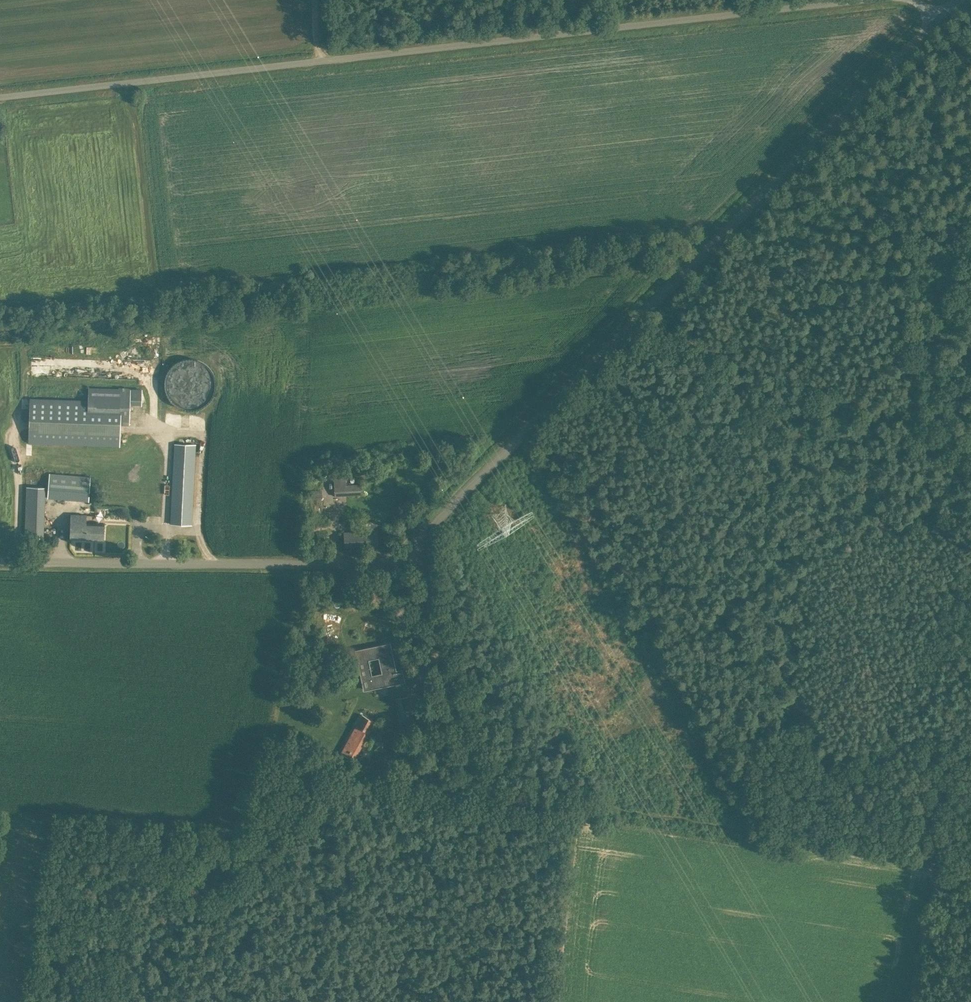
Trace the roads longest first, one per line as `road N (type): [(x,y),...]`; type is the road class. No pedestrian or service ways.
road 1 (unclassified): [(0,562),(387,566),(404,557),(935,15)]
road 2 (unclassified): [(0,98),(855,0)]
road 3 (track): [(415,767),(471,774),(472,766),(417,548)]
road 4 (track): [(556,1001),(575,808)]
road 5 (track): [(804,831),(970,853)]

